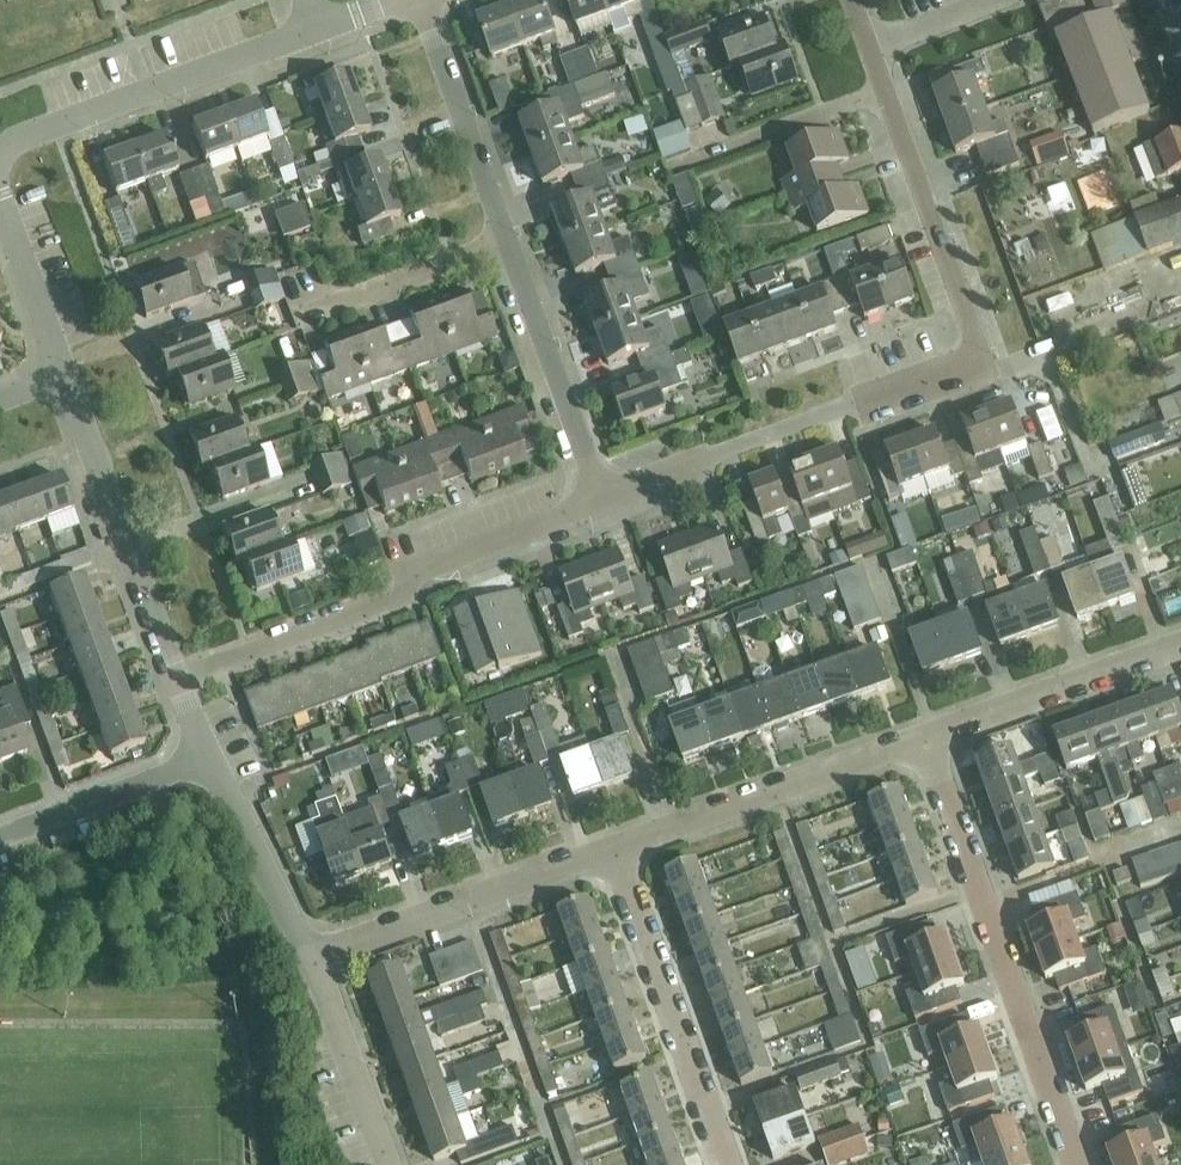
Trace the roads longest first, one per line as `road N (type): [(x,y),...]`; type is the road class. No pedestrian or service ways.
road 1 (residential): [(606,501),(985,360),(886,91)]
road 2 (residential): [(178,678),(397,602),(422,571),(606,501)]
road 3 (residential): [(1079,1164),(928,741)]
road 4 (residential): [(0,157),(18,141),(314,28)]
road 5 (residential): [(729,1164),(618,850)]
road 6 (residential): [(618,850),(928,741)]
road 7 (residential): [(309,957),(618,850)]
road 8 (residential): [(178,678),(67,376)]
road 9 (residential): [(606,501),(512,247)]
road 10 (residential): [(928,741),(1180,649)]
road 11 (residential): [(512,247),(423,0)]
road 12 (residential): [(0,838),(209,762)]
road 13 (residential): [(387,1164),(309,957)]
road 14 (residential): [(309,957),(209,762)]
road 15 (residential): [(681,164),(886,91)]
road 16 (residential): [(320,314),(512,247)]
road 17 (residential): [(67,376),(0,200)]
road 18 (residential): [(870,47),(994,0)]

